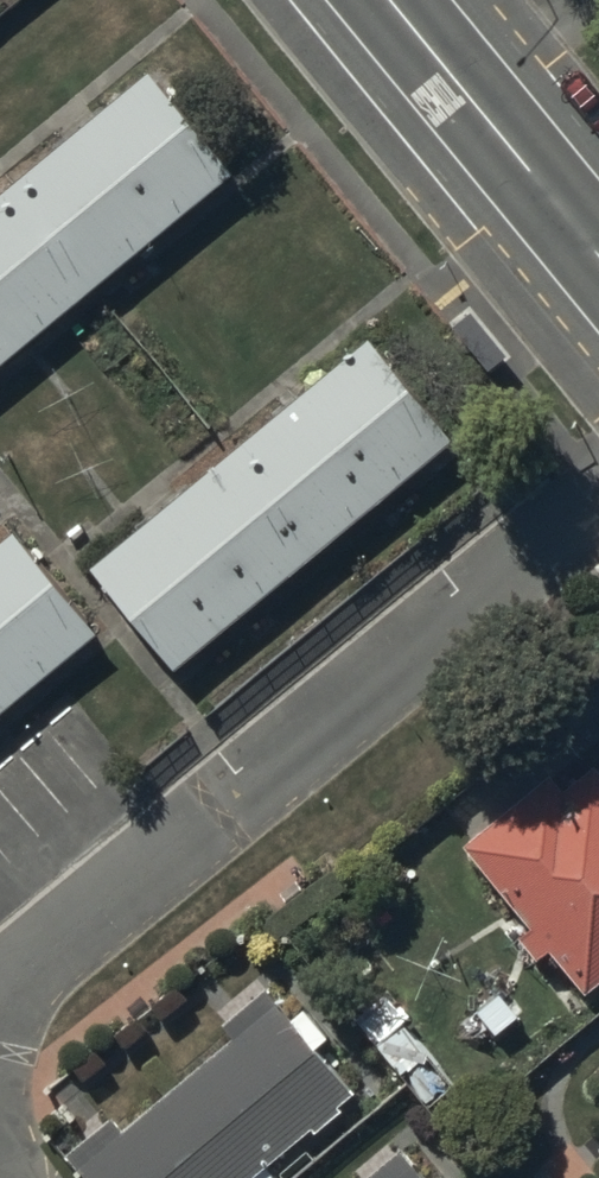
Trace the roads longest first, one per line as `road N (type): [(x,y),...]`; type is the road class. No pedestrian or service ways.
road 1 (residential): [(598,490),(0,982)]
road 2 (tertiary): [(390,0),(598,256)]

